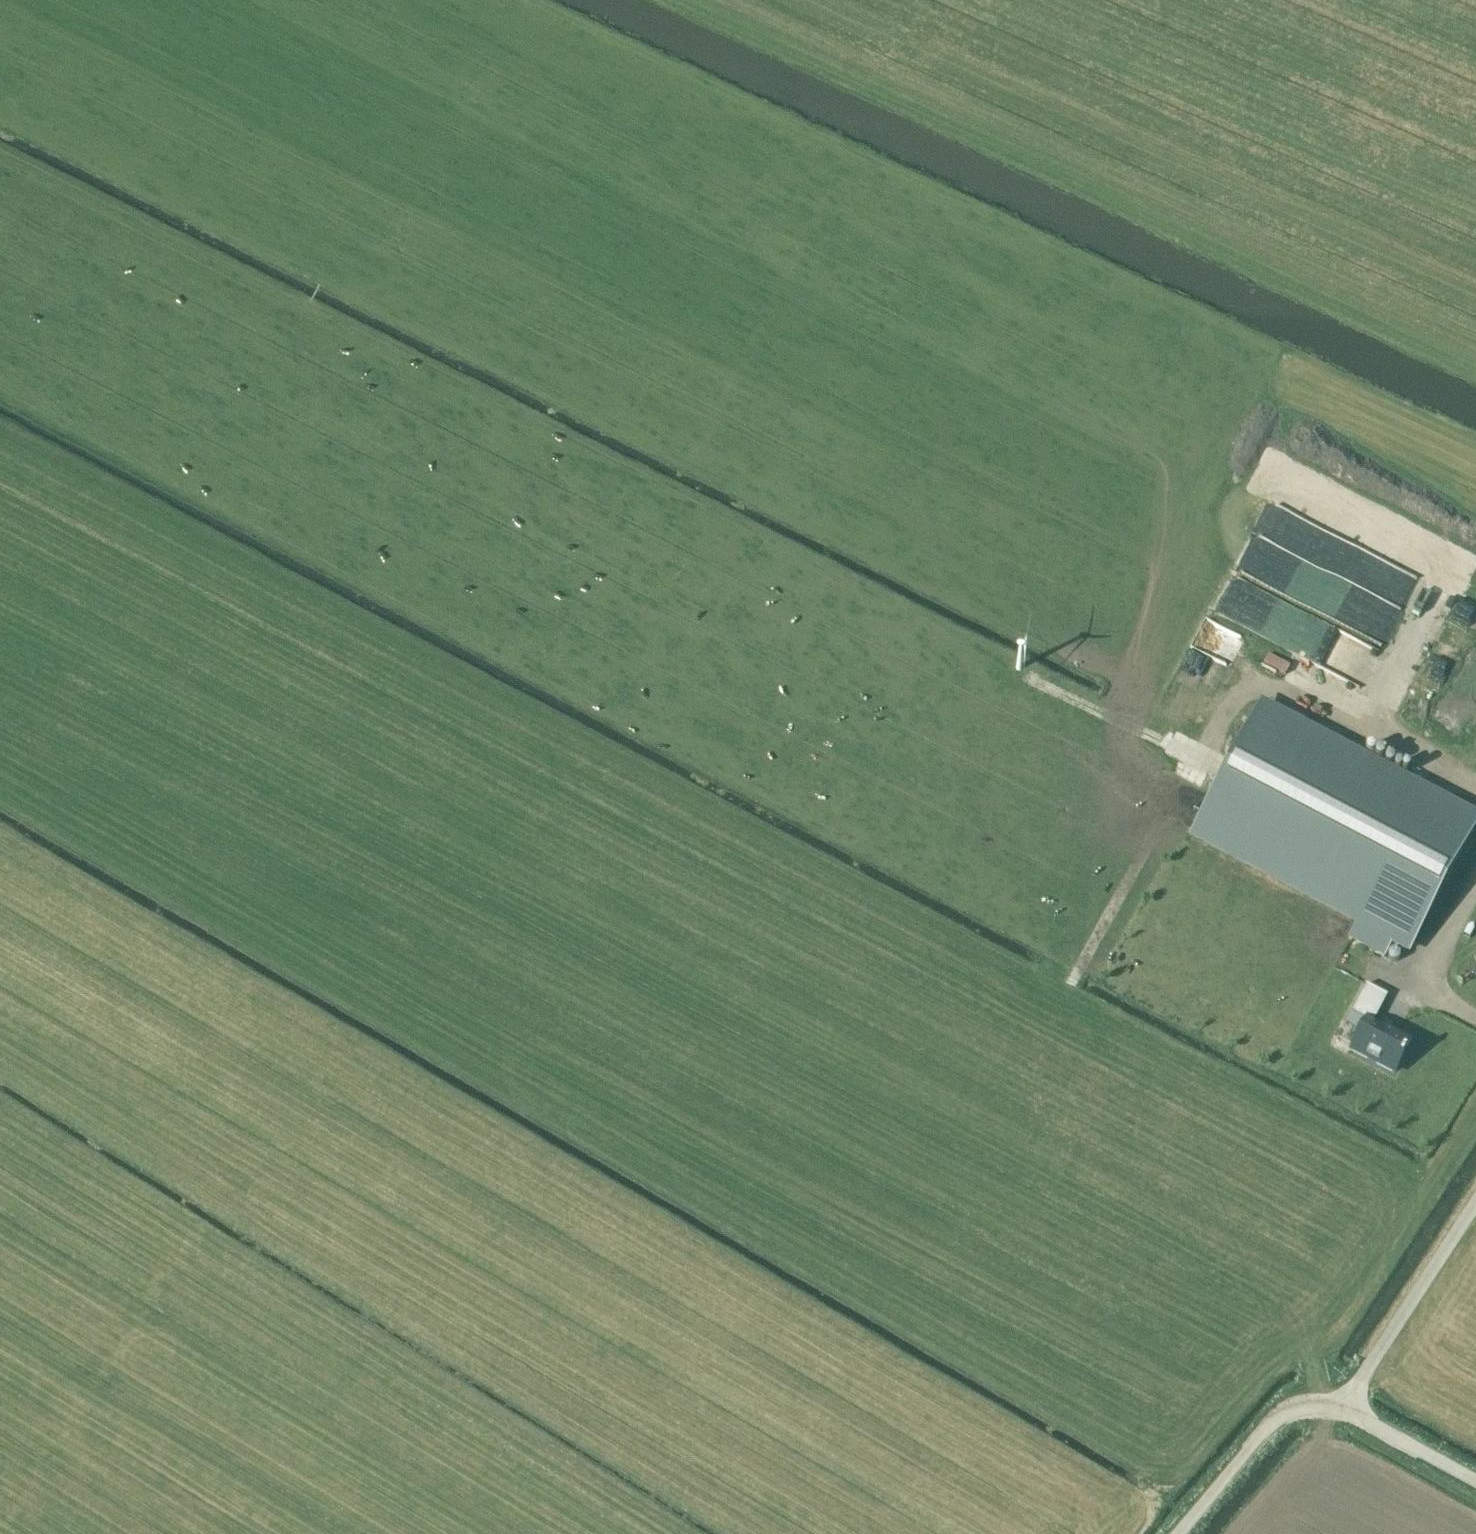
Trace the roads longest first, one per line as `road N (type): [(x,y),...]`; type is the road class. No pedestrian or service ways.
road 1 (unclassified): [(1343,1405),(1475,1202)]
road 2 (unclassified): [(1176,1533),(1287,1404),(1343,1405)]
road 3 (unclassified): [(1475,1478),(1343,1405)]

